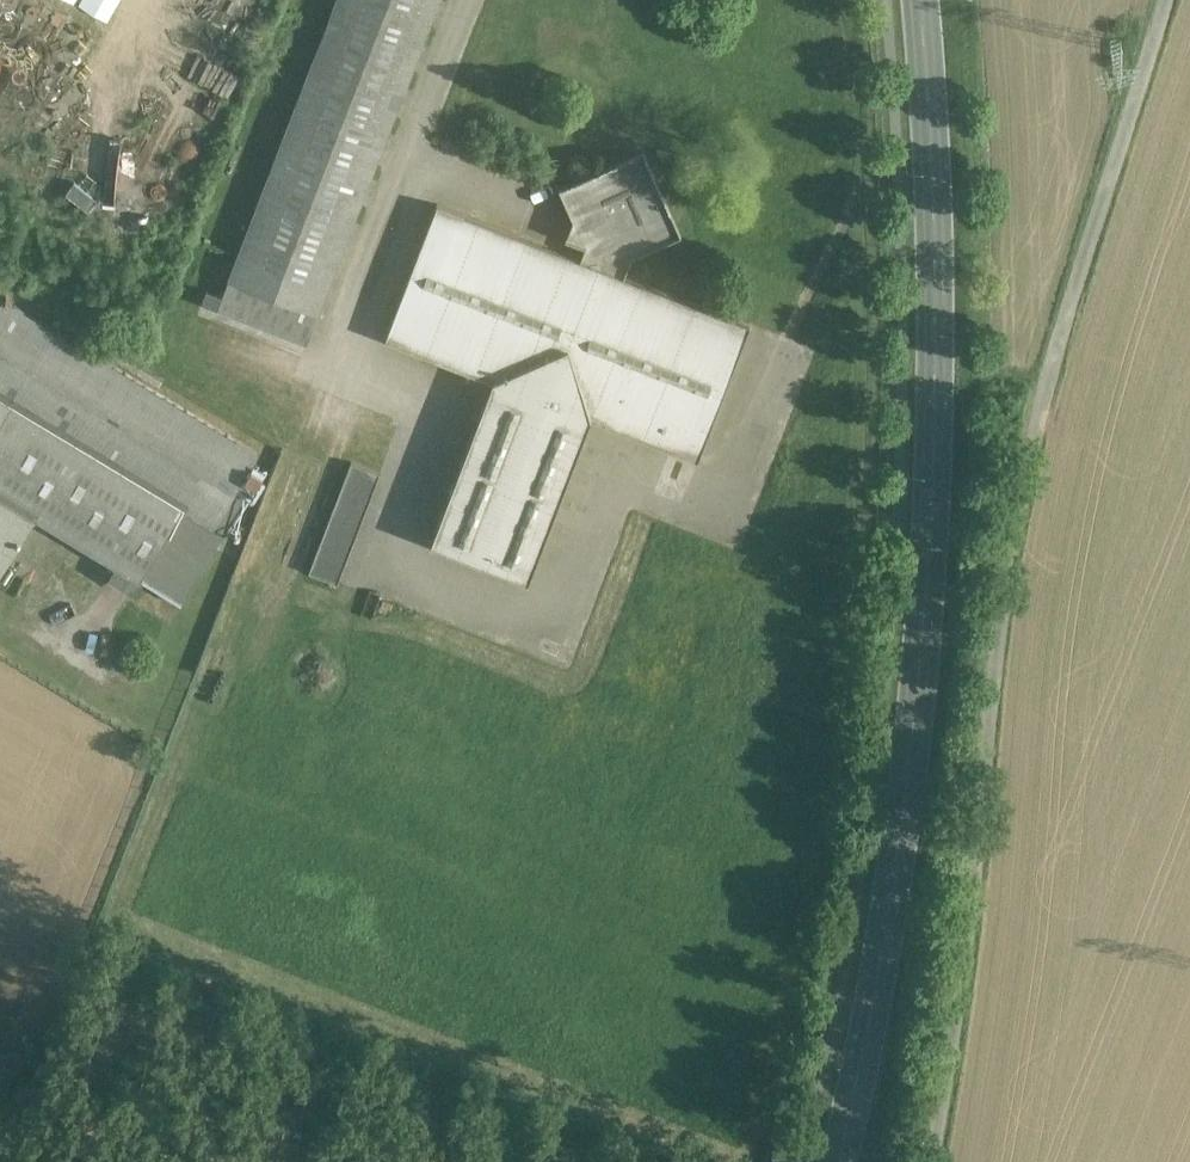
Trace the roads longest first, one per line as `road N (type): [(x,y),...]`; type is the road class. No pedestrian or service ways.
road 1 (track): [(934,1161),(977,889),(1011,551),(1061,358),(1172,0)]
road 2 (primary): [(921,0),(934,115),(931,506),(894,903),(843,1161)]

